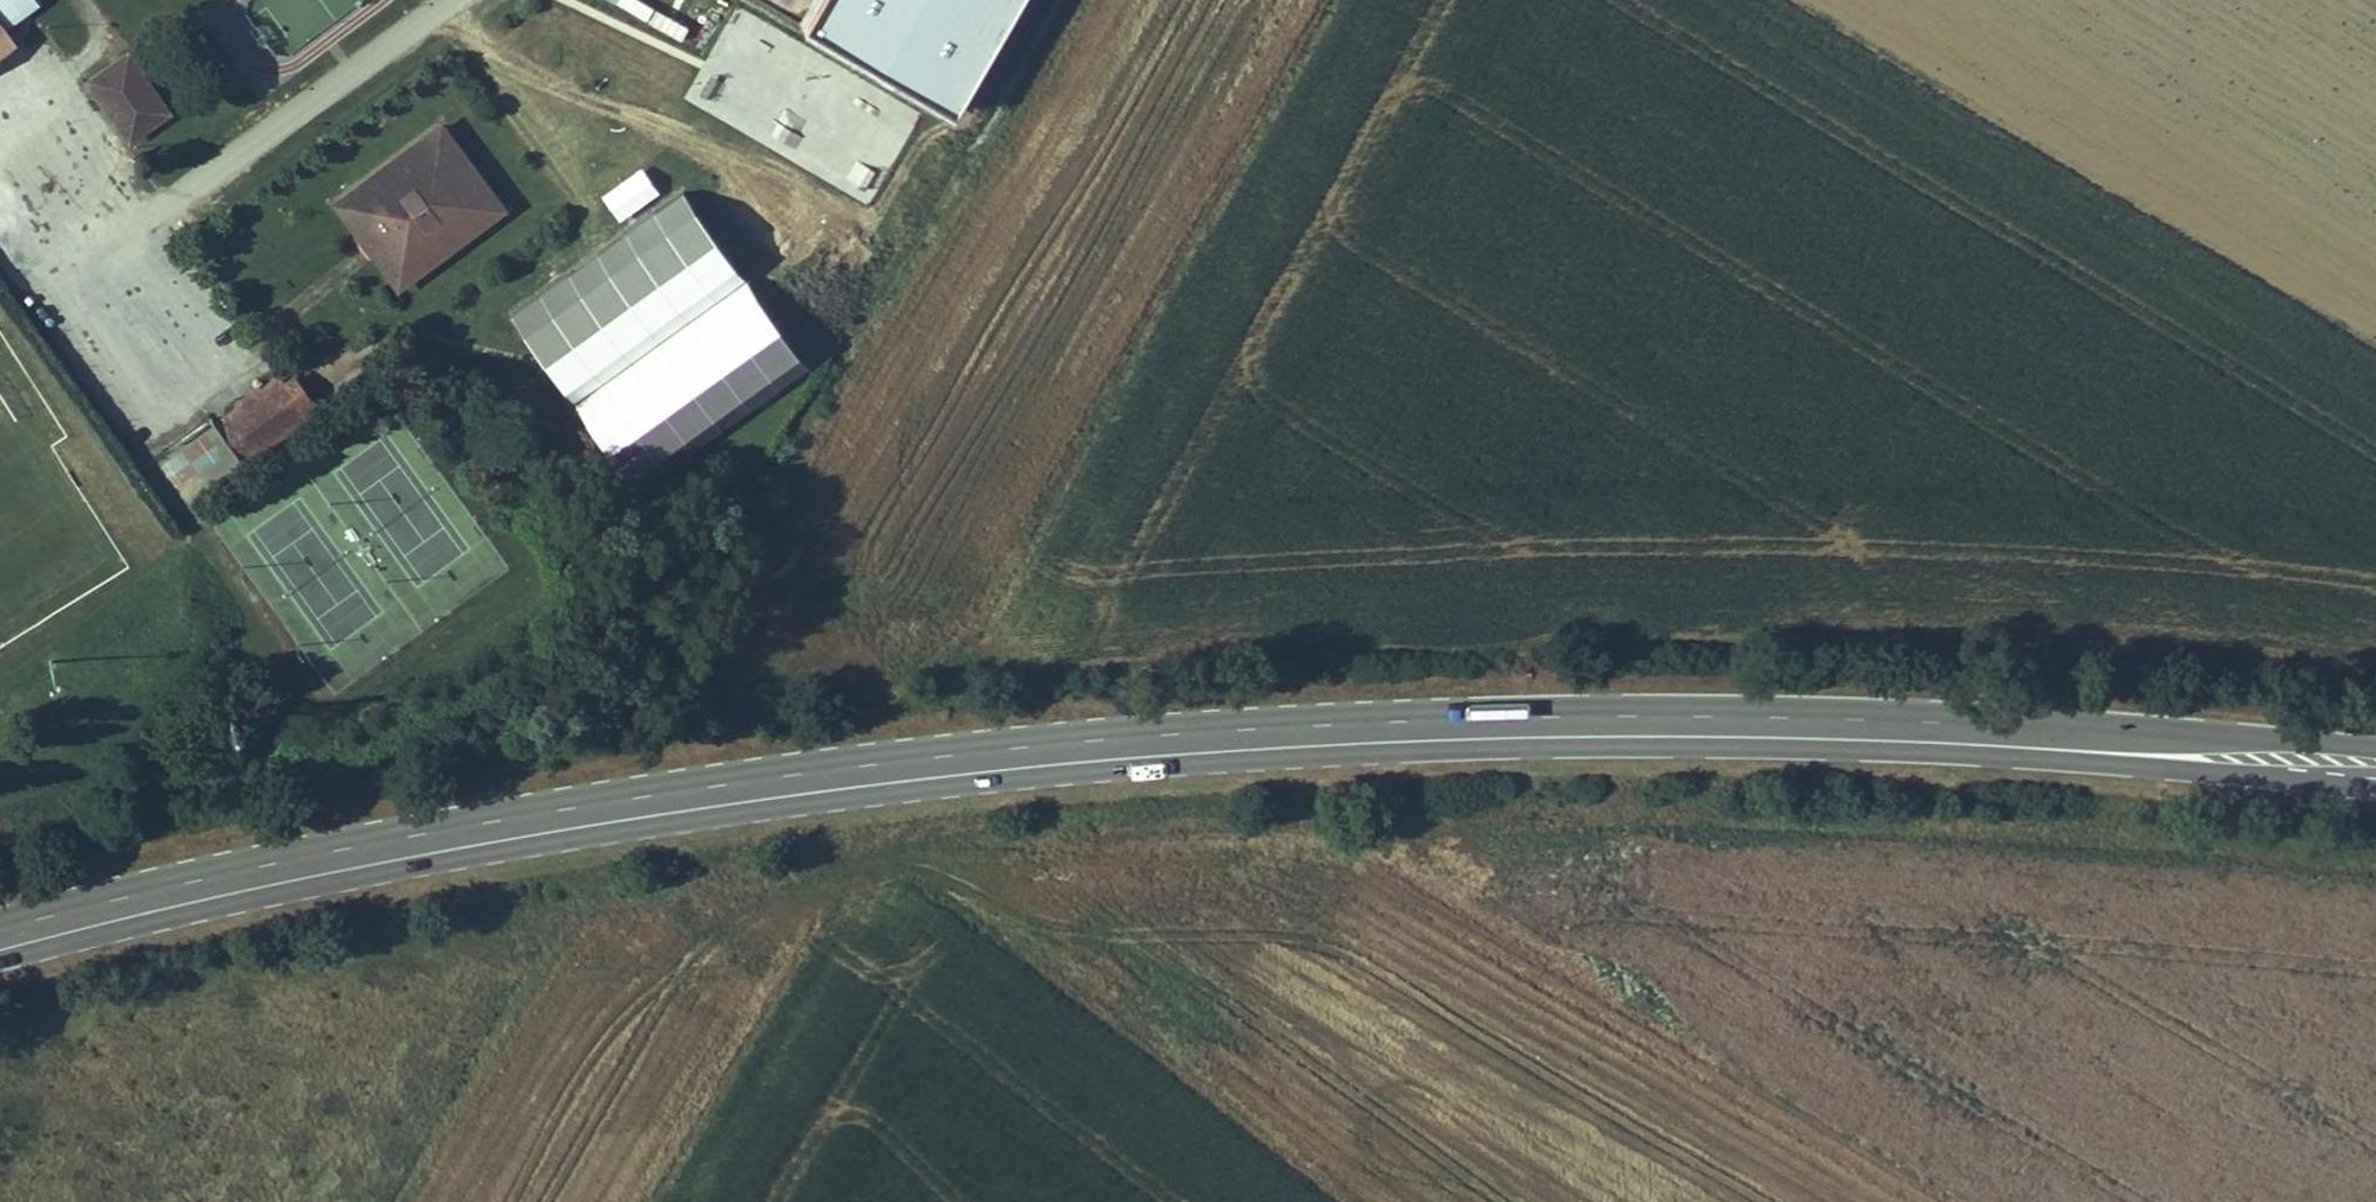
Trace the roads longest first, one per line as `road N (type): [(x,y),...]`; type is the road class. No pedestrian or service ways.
road 1 (primary): [(0,933),(239,869),(692,787),(1225,734),(1999,734),(2375,771)]
road 2 (residential): [(167,205),(455,0)]

